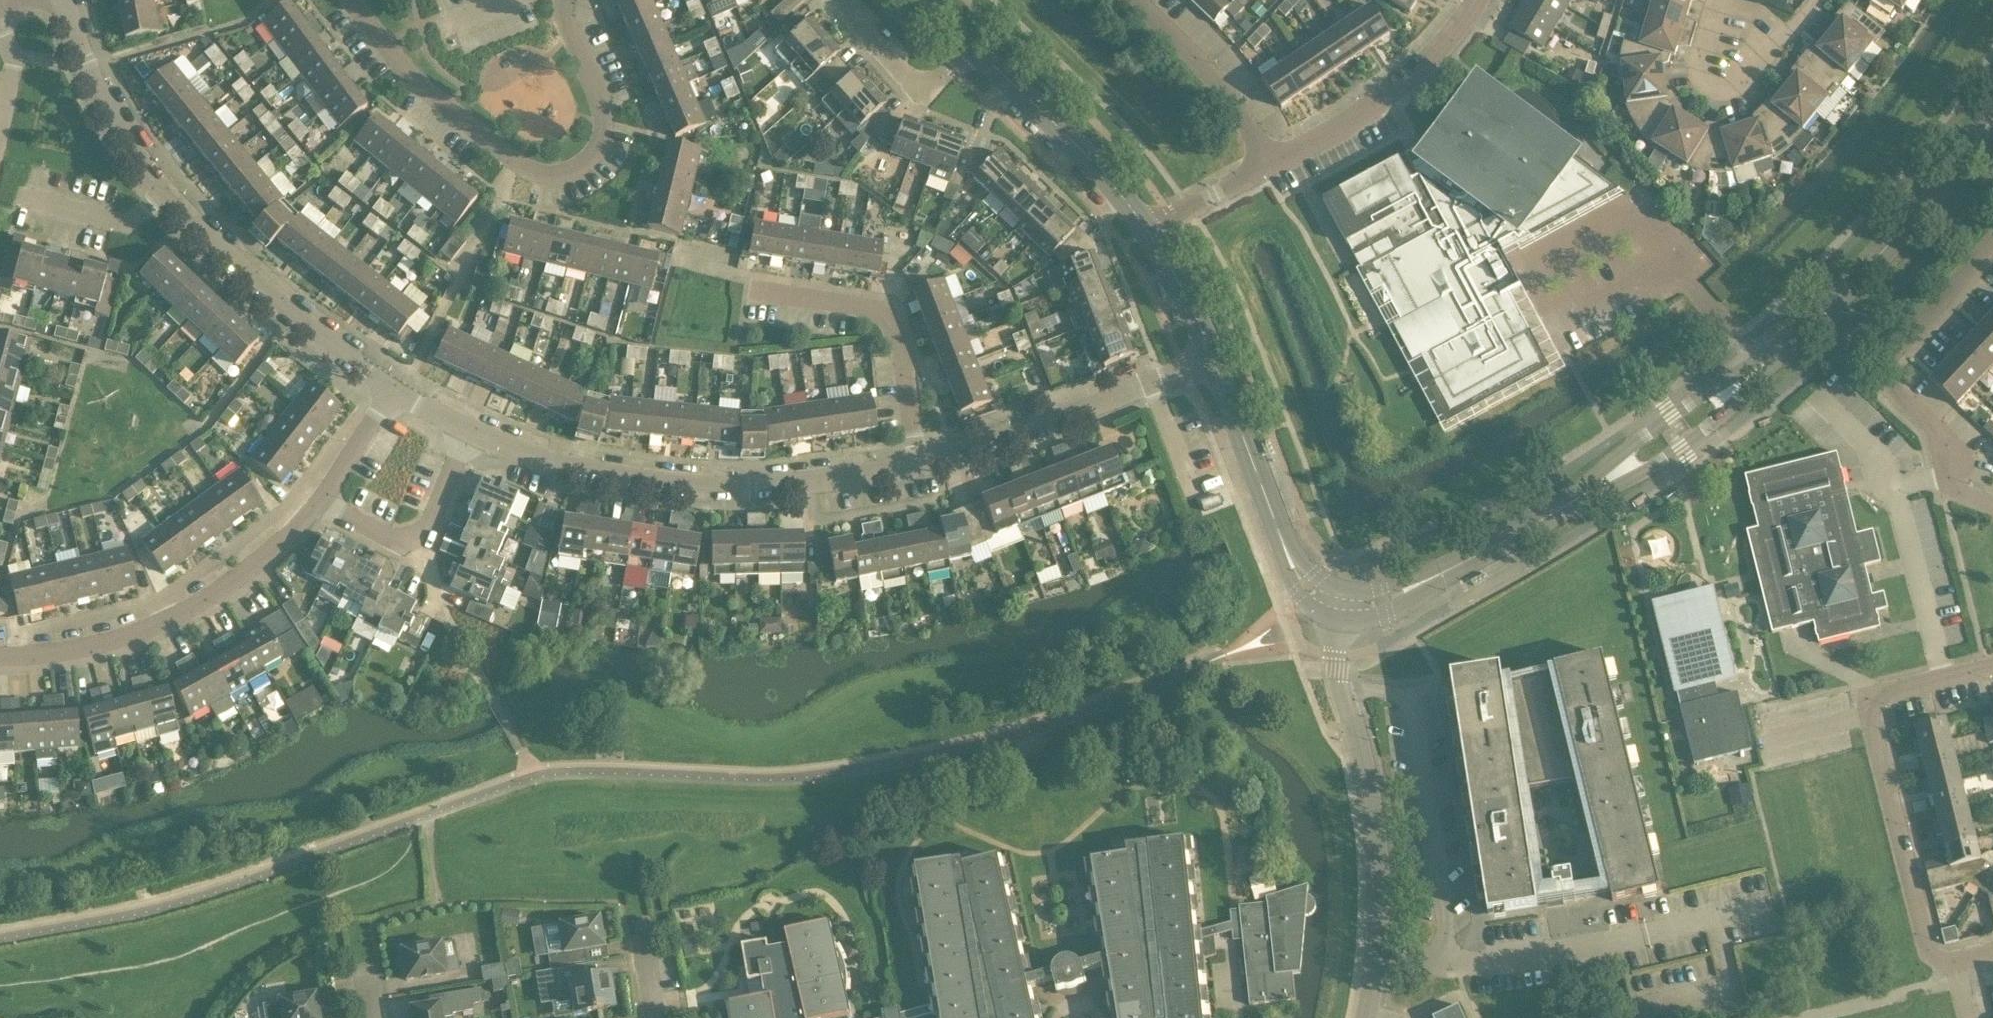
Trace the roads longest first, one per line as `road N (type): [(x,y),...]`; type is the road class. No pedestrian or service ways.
road 1 (residential): [(912,459),(785,479),(659,481),(533,461),(464,437),(392,389)]
road 2 (residential): [(392,389),(227,253),(122,124),(62,0)]
road 3 (residential): [(568,0),(568,31),(588,67),(605,135),(596,159),(574,175),(546,181),(517,169),(429,98),(348,0)]
road 4 (residential): [(1341,619),(1339,672),(1362,777),(1377,931),(1366,1017)]
road 5 (residential): [(0,659),(57,659),(134,639),(207,602),(320,507)]
road 6 (residential): [(1992,256),(1888,356),(1890,390),(1937,434),(1953,491),(1992,510)]
road 7 (tertiary): [(1774,358),(1868,273),(1992,122)]
road 8 (residential): [(1212,358),(912,459)]
road 9 (residential): [(912,459),(887,318),(748,291)]
road 10 (residential): [(1953,969),(1928,951),(1870,717)]
road 11 (residential): [(1276,166),(1427,63),(1485,0)]
road 12 (residential): [(1821,0),(1756,80),(1723,103),(1706,100),(1697,87),(1718,0)]
road 13 (tertiary): [(1572,499),(1682,451),(1742,403),(1774,358)]
road 14 (tertiary): [(974,45),(1082,150),(1143,227)]
road 15 (tertiary): [(1774,358),(1618,456),(1572,499)]
road 16 (residential): [(1276,166),(1151,0)]
road 17 (tertiary): [(1212,358),(1281,538)]
road 18 (residential): [(974,45),(931,85),(905,79),(839,0)]
road 19 (tertiary): [(1143,227),(1212,358)]
road 20 (residential): [(1143,227),(1276,166)]
road 21 (residential): [(320,507),(392,389)]
road 22 (residential): [(1870,717),(1882,696),(1992,668)]
road 23 (tertiary): [(1341,619),(1384,614),(1459,564)]
road 24 (tertiary): [(1459,564),(1572,499)]

